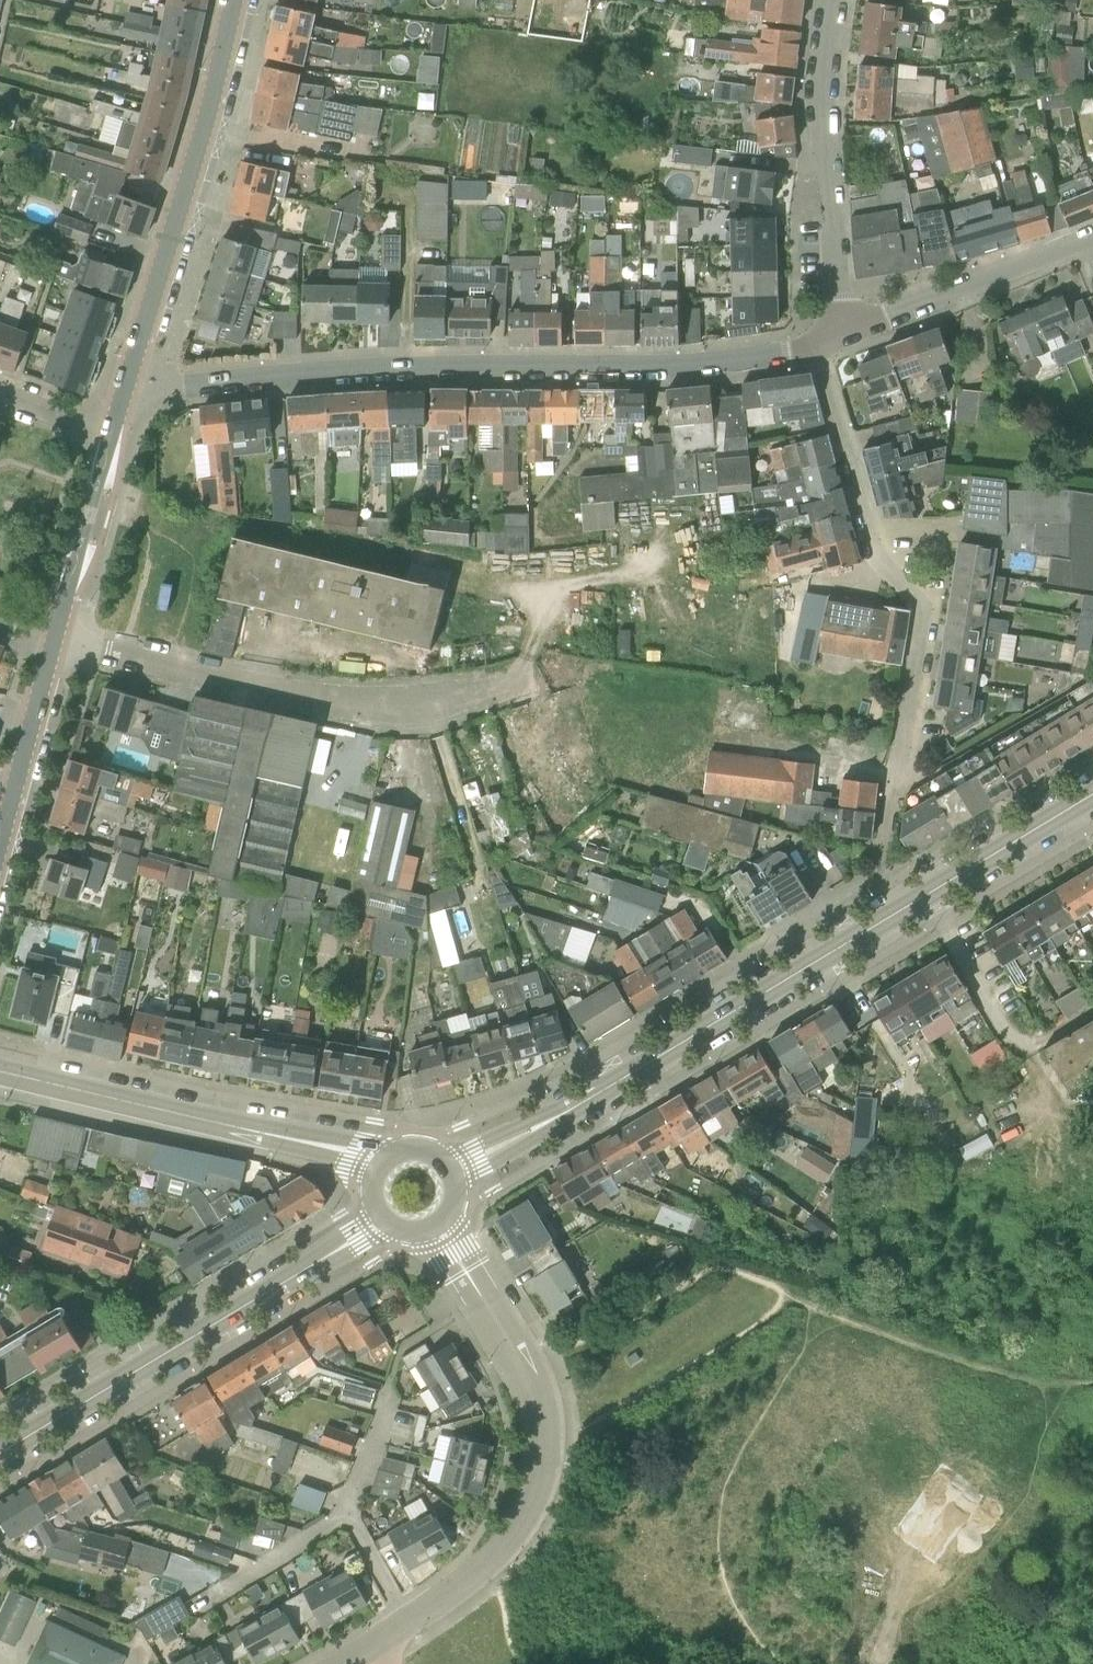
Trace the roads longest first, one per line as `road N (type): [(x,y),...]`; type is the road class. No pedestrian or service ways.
road 1 (tertiary): [(451,1173),(541,1128),(1092,795)]
road 2 (residential): [(126,389),(406,364),(668,368),(817,347)]
road 3 (residential): [(340,1663),(515,1547),(539,1485),(545,1437),(528,1370),(436,1225)]
road 4 (residential): [(886,845),(923,609),(878,552),(817,347)]
road 5 (residential): [(530,672),(449,701),(335,707),(54,642)]
road 6 (tertiary): [(0,1455),(386,1219)]
road 7 (unclassified): [(126,389),(206,122),(233,0)]
road 8 (tertiary): [(385,1163),(0,1072)]
road 9 (residential): [(842,329),(823,102),(837,0)]
road 10 (residential): [(842,329),(1092,239)]
road 11 (track): [(1092,1010),(1032,1045),(1011,1040),(925,897)]
road 12 (unclassified): [(54,642),(113,431)]
road 13 (unclassified): [(0,843),(54,642)]

